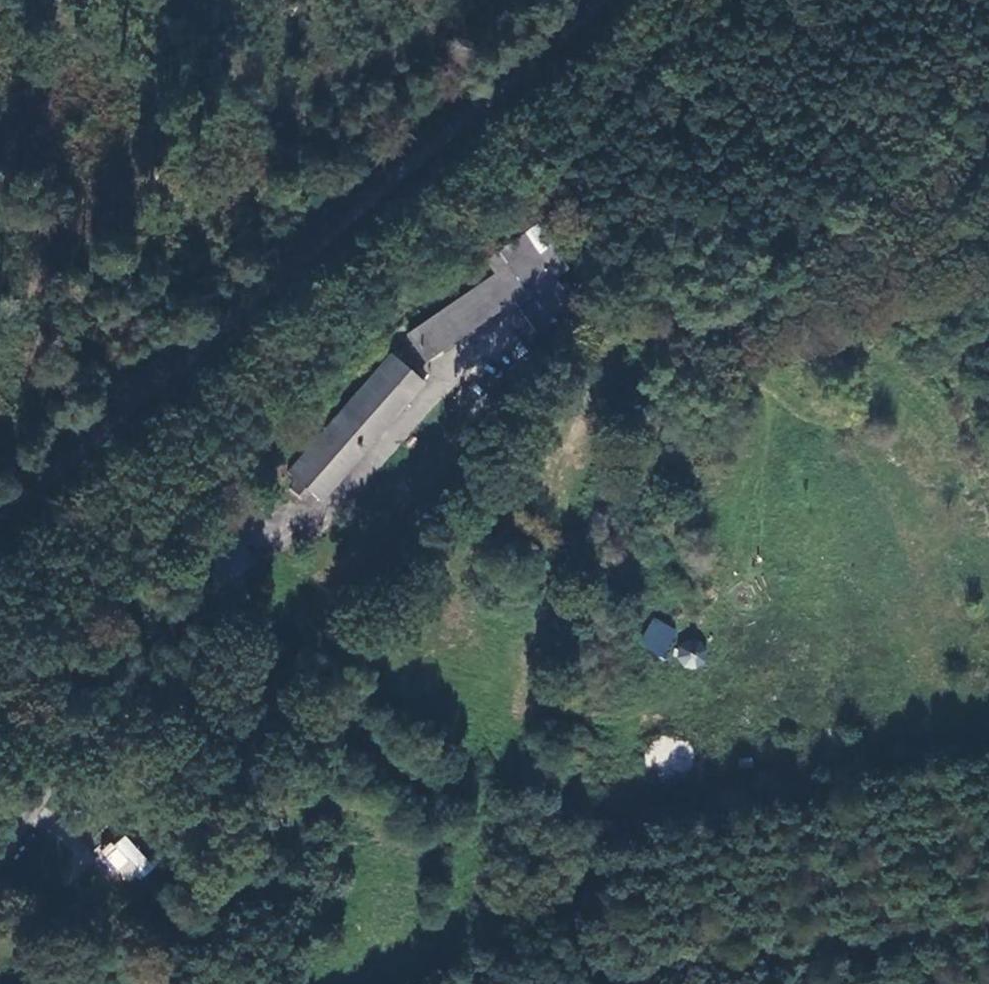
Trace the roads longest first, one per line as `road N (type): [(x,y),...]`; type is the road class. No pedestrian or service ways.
road 1 (track): [(593,0),(0,514)]

